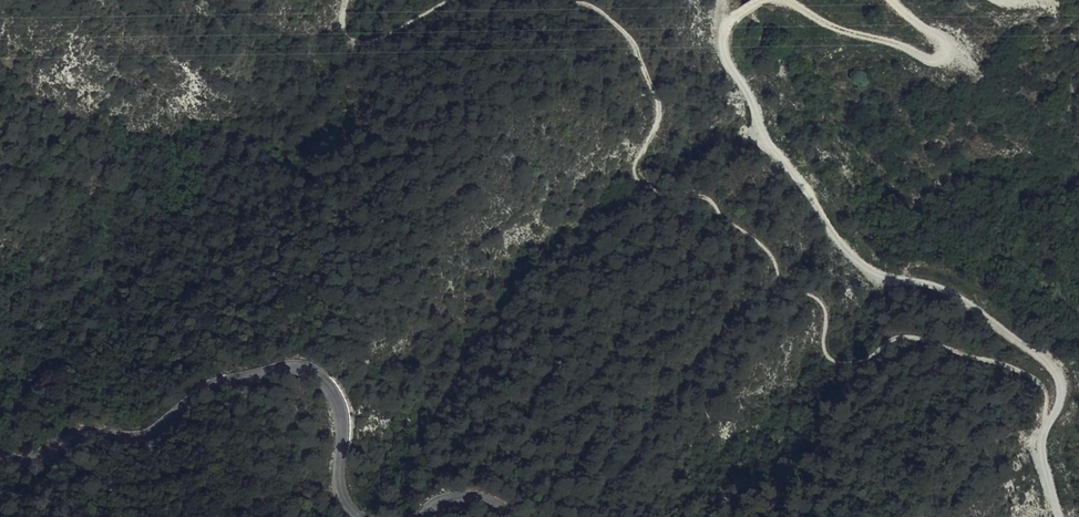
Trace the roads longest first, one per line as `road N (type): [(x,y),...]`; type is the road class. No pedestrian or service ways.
road 1 (track): [(780,0),(735,18),(725,44),(762,138),(851,257),(873,273),(959,301),(1046,367),(1059,400),(1047,424)]
road 2 (unclassified): [(0,458),(32,461),(85,437),(140,432),(195,392),(297,368),(320,383),(338,410),(339,480),(345,499),(367,516)]
road 3 (track): [(889,0),(943,41),(942,61),(845,33),(781,0)]
road 4 (unclassified): [(399,516),(455,499),(513,516)]

